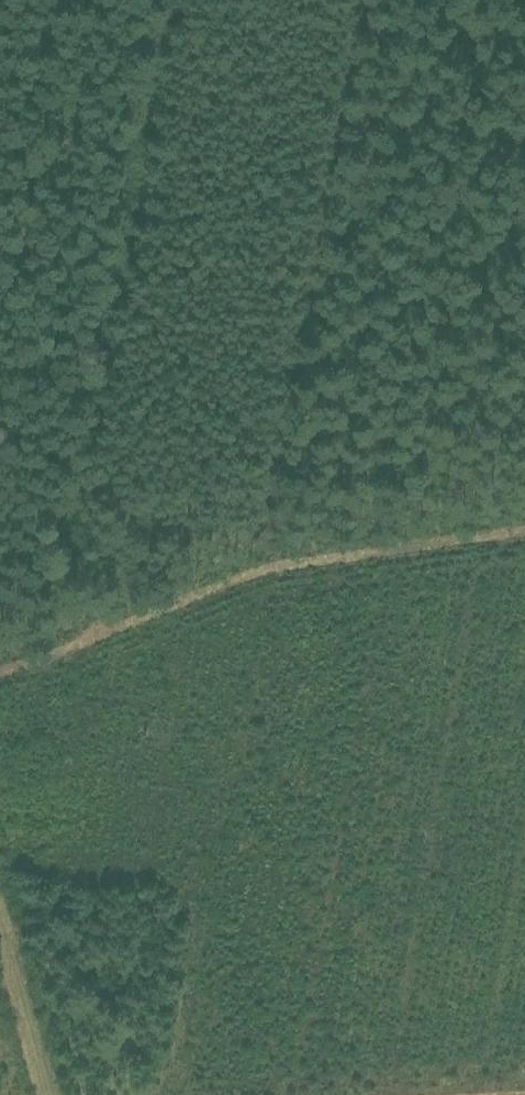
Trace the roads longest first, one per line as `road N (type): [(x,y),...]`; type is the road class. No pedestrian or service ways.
road 1 (track): [(0,868),(57,1094)]

